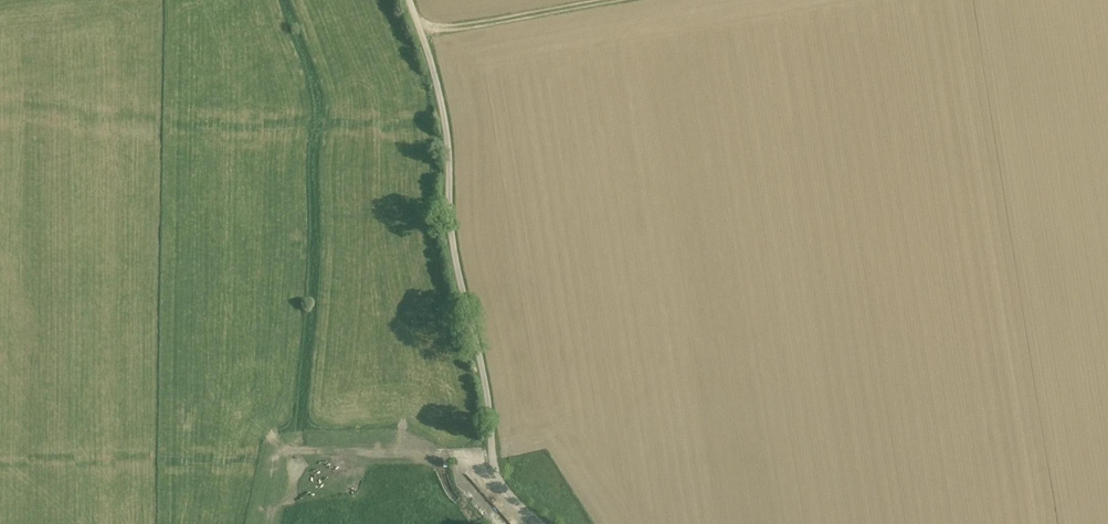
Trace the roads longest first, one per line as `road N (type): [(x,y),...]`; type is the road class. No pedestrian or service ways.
road 1 (unclassified): [(412,0),(442,89),(454,247),(497,468),(547,523)]

